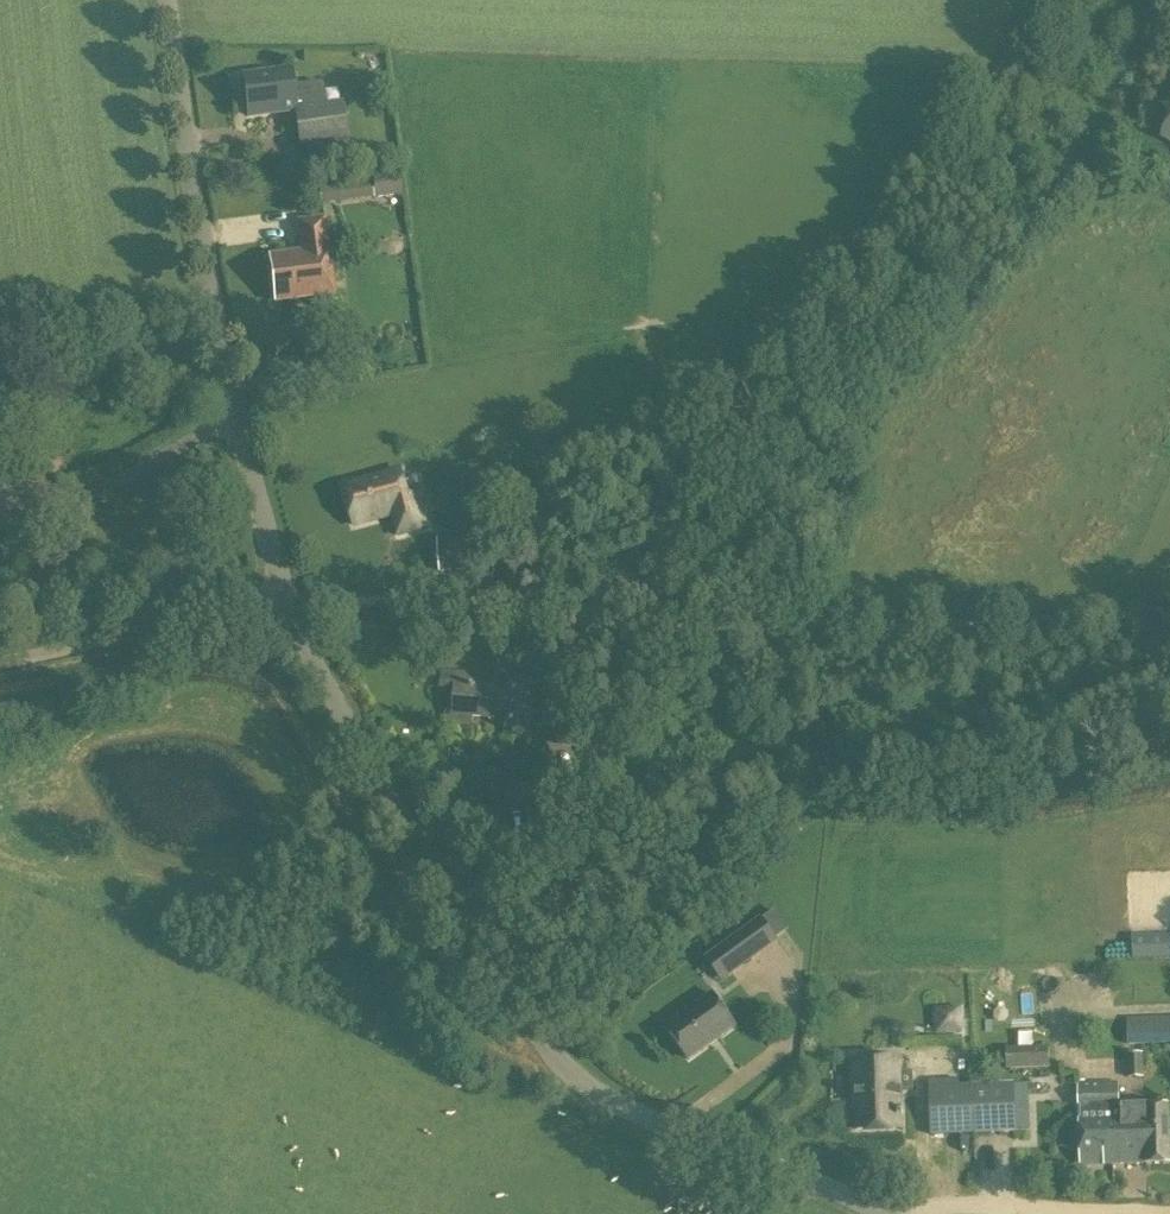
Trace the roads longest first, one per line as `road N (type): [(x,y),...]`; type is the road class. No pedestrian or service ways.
road 1 (unclassified): [(890,1213),(816,1175),(597,1093),(551,1062),(401,826),(288,605)]
road 2 (track): [(664,627),(739,414),(772,347),(1065,0)]
road 3 (unclassified): [(288,605),(207,281),(165,0)]
road 4 (track): [(664,627),(875,632),(1169,617)]
road 5 (track): [(478,956),(636,703),(664,627)]
road 6 (track): [(288,605),(446,602),(664,627)]
road 7 (unclassified): [(0,663),(288,605)]
road 8 (track): [(889,1213),(969,1205),(1169,1210)]

